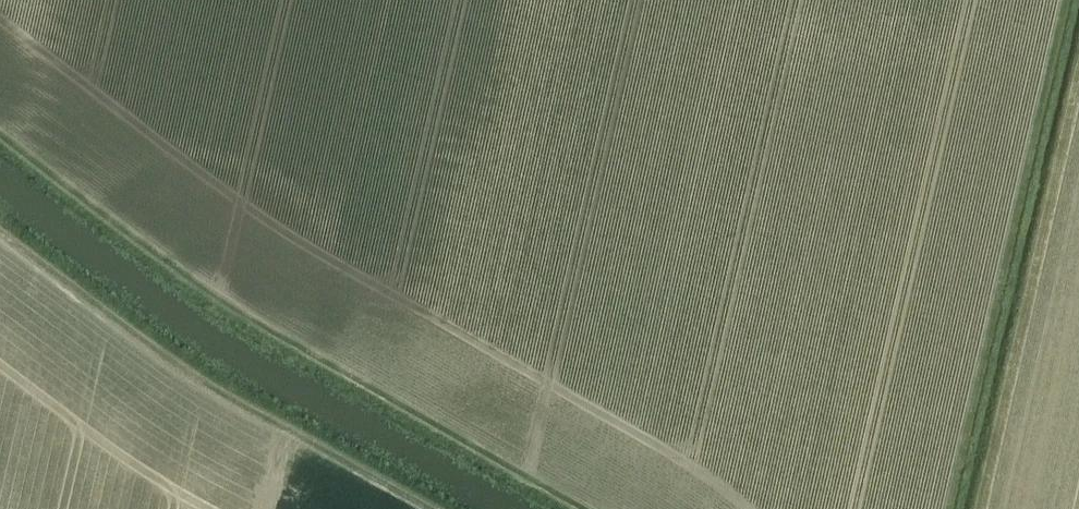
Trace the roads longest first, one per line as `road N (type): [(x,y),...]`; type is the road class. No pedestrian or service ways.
road 1 (track): [(0,133),(250,316),(584,508)]
road 2 (track): [(1065,0),(948,508)]
road 3 (track): [(433,508),(198,377),(0,229)]
road 4 (track): [(1078,75),(980,508)]

